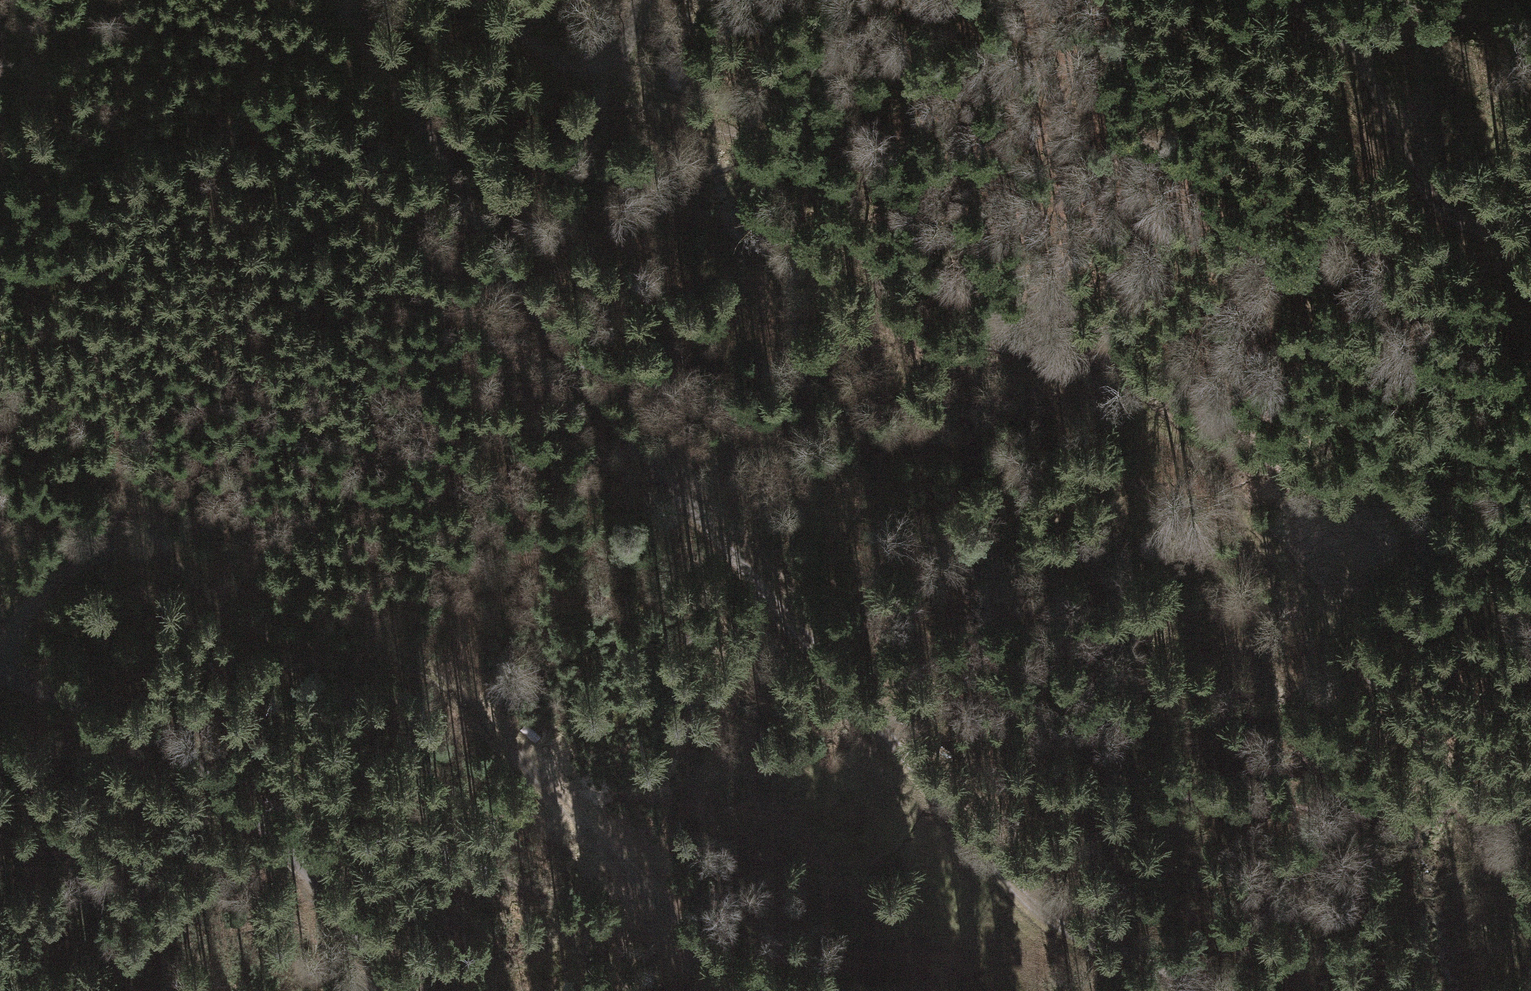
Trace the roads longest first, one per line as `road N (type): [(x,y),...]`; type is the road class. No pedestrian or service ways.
road 1 (track): [(331,0),(578,371),(1005,876),(1068,930),(1214,990)]
road 2 (track): [(591,82),(733,132),(778,158),(833,213),(911,318),(1065,364),(1182,442),(1495,823),(1530,957)]
road 3 (track): [(0,668),(24,618),(60,577),(123,552),(165,559),(270,630),(406,663),(448,687),(513,751),(733,990)]
road 4 (track): [(0,677),(127,726),(203,767),(278,838),(405,990)]
road 5 (track): [(38,108),(124,483),(107,553)]
road 6 (track): [(1530,228),(1478,229),(1433,204),(1355,54),(1286,0)]
road 7 (track): [(471,0),(591,82),(632,33),(646,0)]

